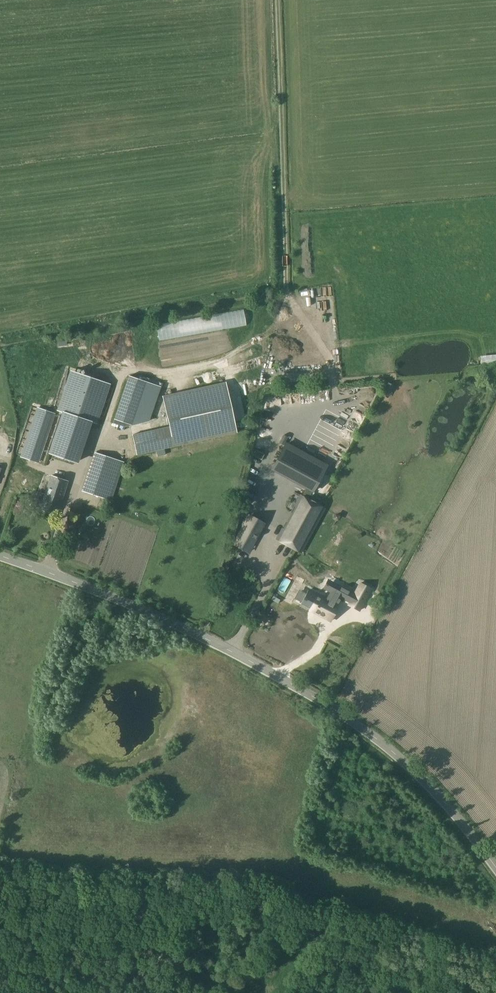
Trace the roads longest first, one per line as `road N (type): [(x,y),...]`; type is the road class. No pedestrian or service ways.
road 1 (tertiary): [(495,867),(401,758),(314,696),(152,613),(0,556)]

